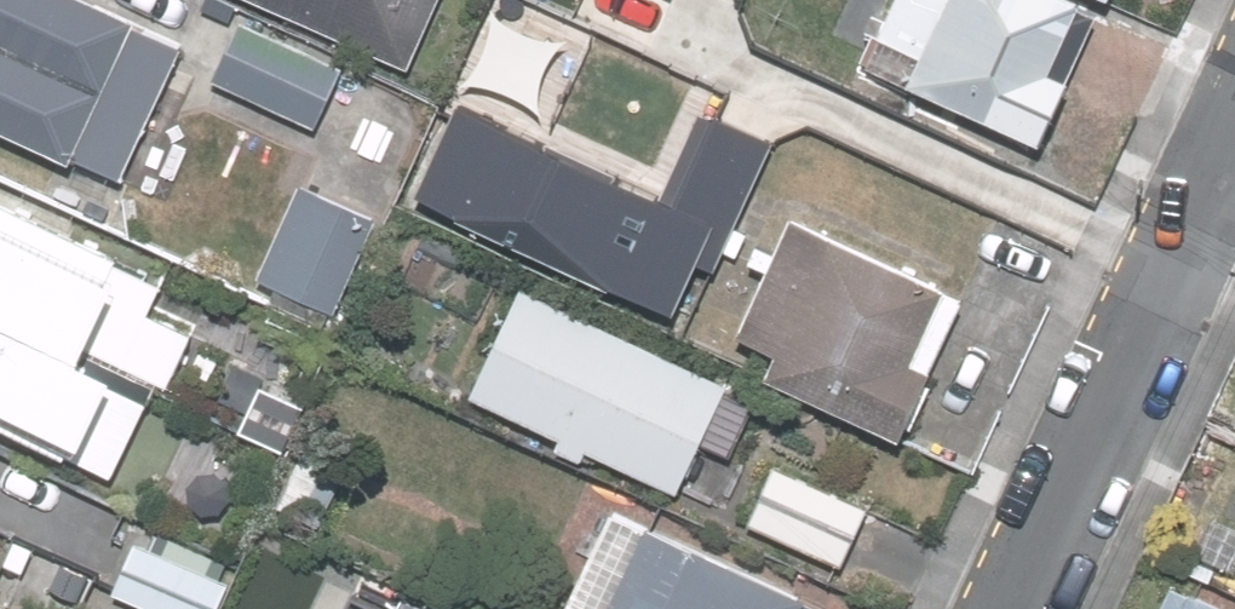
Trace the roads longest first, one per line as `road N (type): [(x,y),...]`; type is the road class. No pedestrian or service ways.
road 1 (residential): [(1234,132),(1014,608)]

